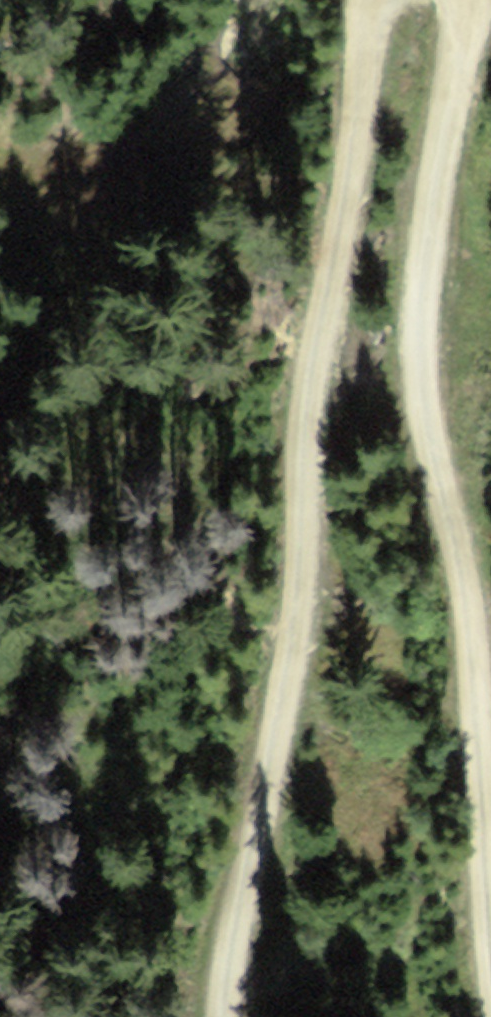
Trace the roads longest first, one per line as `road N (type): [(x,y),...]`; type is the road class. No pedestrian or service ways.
road 1 (track): [(221,1016),(297,615),(305,391),(341,237),(368,0)]
road 2 (track): [(465,0),(424,217),(417,324),(443,509),(468,611),(490,960)]

